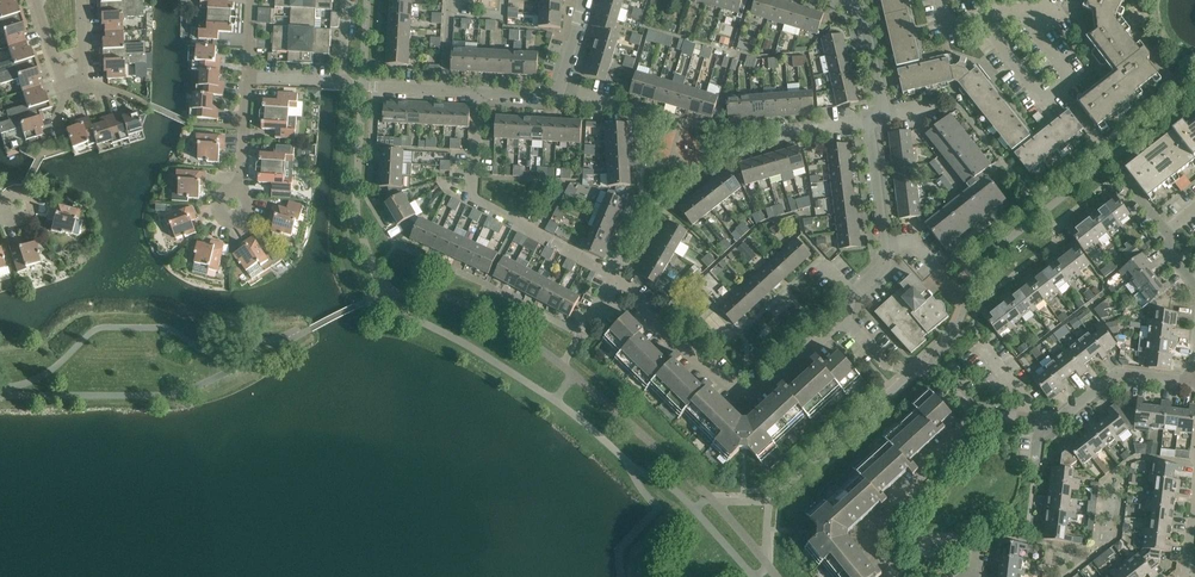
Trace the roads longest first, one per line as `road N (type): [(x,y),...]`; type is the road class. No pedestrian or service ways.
road 1 (residential): [(479,93),(474,198),(608,271),(729,385),(761,387),(846,321)]
road 2 (residential): [(1193,379),(1118,371),(1055,422),(978,413)]
road 3 (residential): [(1025,13),(1072,76),(1039,98),(979,21)]
road 4 (residential): [(83,0),(88,83),(62,90),(35,0)]
road 5 (residential): [(978,413),(890,510),(883,554),(895,576)]
road 6 (residential): [(853,293),(886,257),(869,123)]
road 7 (residential): [(869,123),(871,47),(862,18),(837,0)]

